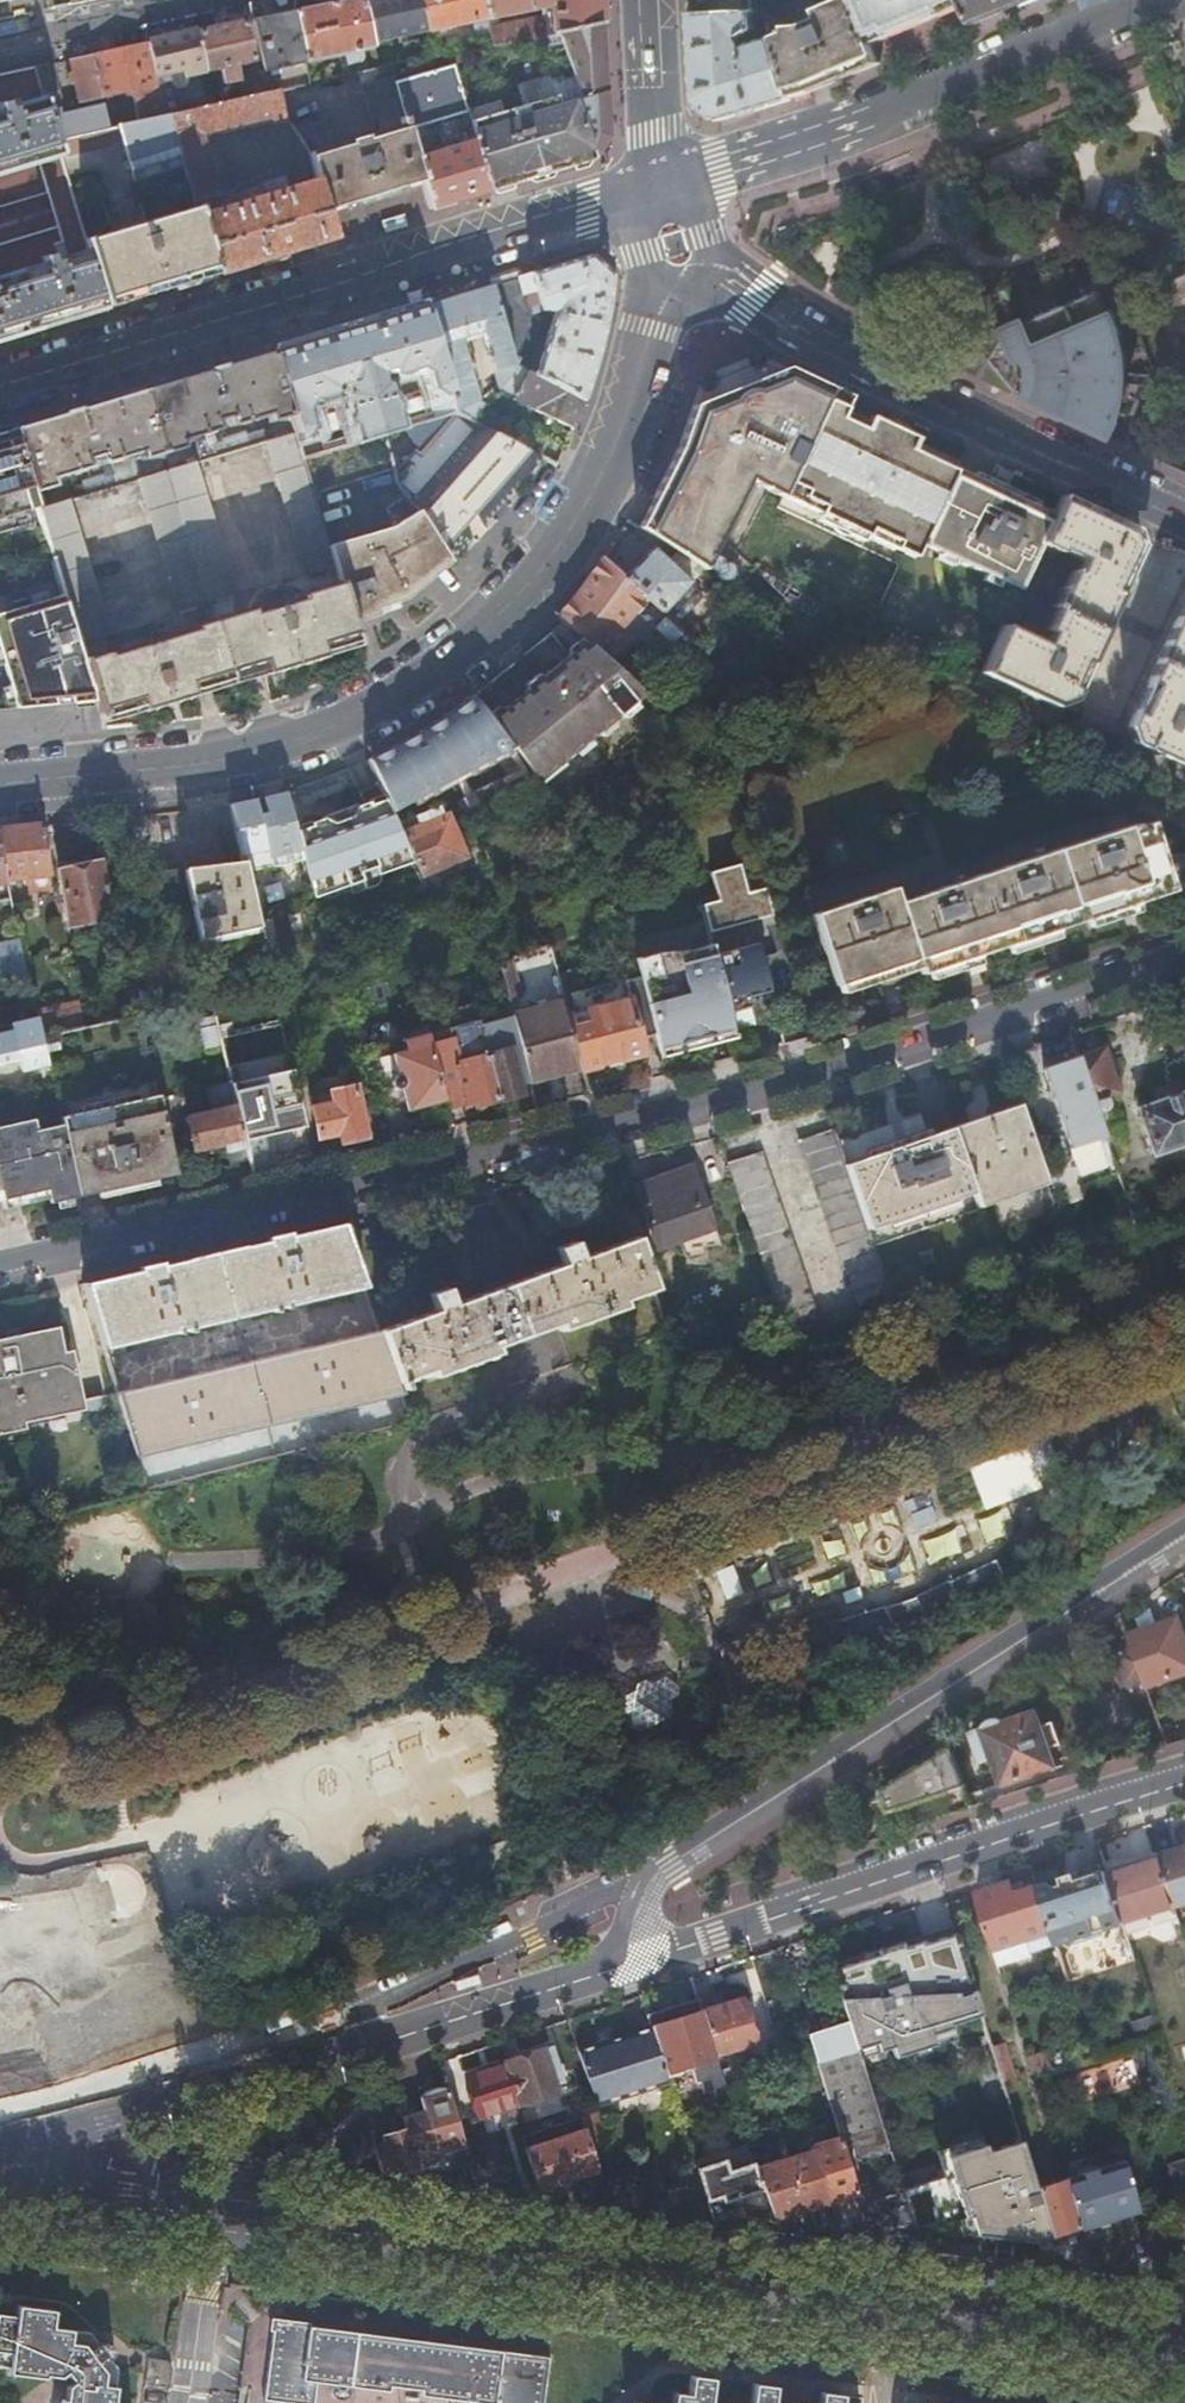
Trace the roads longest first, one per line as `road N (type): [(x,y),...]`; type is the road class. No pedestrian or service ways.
road 1 (residential): [(0,1276),(763,1094),(1184,963)]
road 2 (secondary): [(1139,2334),(287,2214),(0,2184)]
road 3 (secondary): [(212,2223),(1125,2362)]
road 4 (secondary): [(0,786),(265,747),(369,709),(459,651),(544,568),(581,514),(628,416),(664,297)]
road 5 (primary): [(655,192),(0,390)]
road 6 (residential): [(1184,1530),(641,1882)]
road 7 (tertiary): [(618,1967),(1184,1785)]
road 8 (primary): [(1155,0),(896,109),(655,192)]
road 9 (tertiary): [(717,275),(985,425),(1184,518)]
road 10 (tertiary): [(0,2143),(351,2047)]
road 11 (residential): [(641,1882),(365,2009),(351,2047)]
road 12 (tertiary): [(351,2047),(618,1967)]
road 13 (residential): [(1184,528),(1090,735)]
road 14 (secondary): [(0,2189),(212,2223)]
road 15 (secondary): [(655,192),(643,0)]
road 16 (residential): [(0,38),(181,0)]
road 17 (residential): [(212,2223),(187,2402)]
road 18 (residential): [(1090,735),(972,681)]

